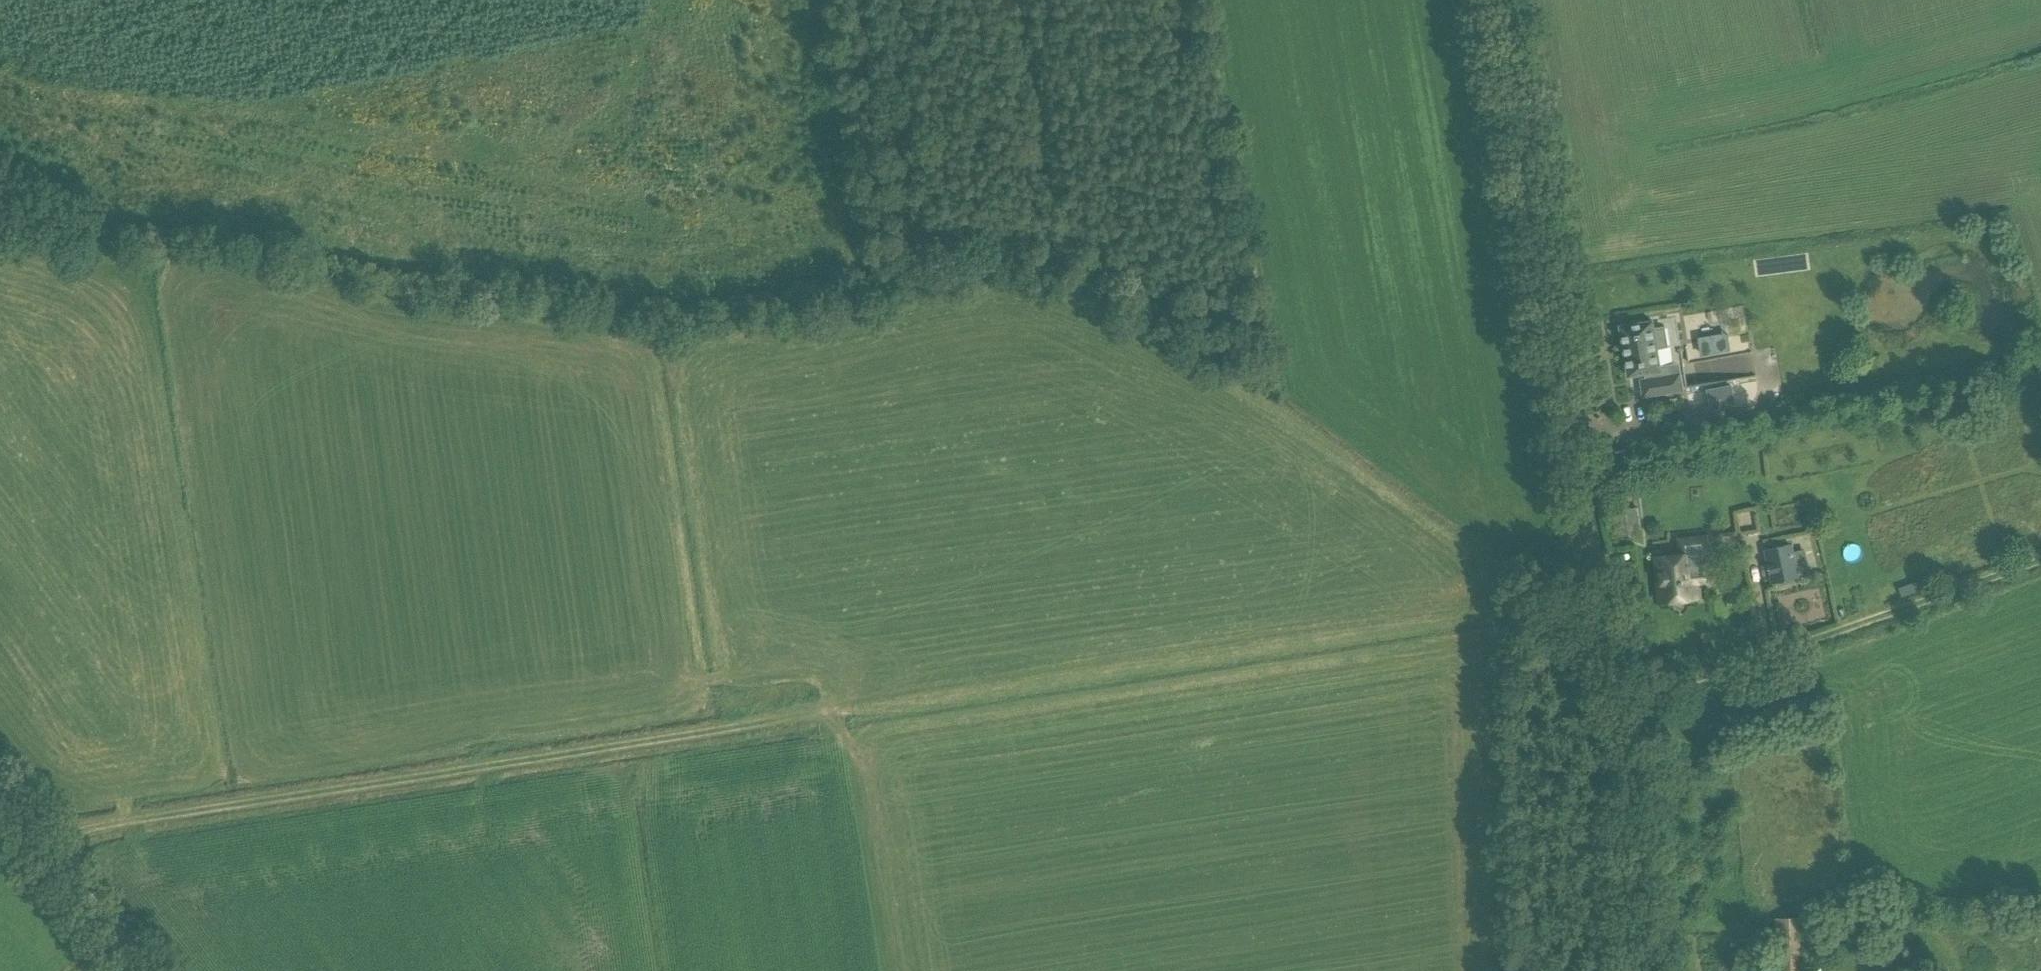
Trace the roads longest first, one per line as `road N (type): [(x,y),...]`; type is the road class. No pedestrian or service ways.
road 1 (unclassified): [(1628,970),(1611,713),(1498,0)]
road 2 (tertiary): [(144,970),(0,786)]

